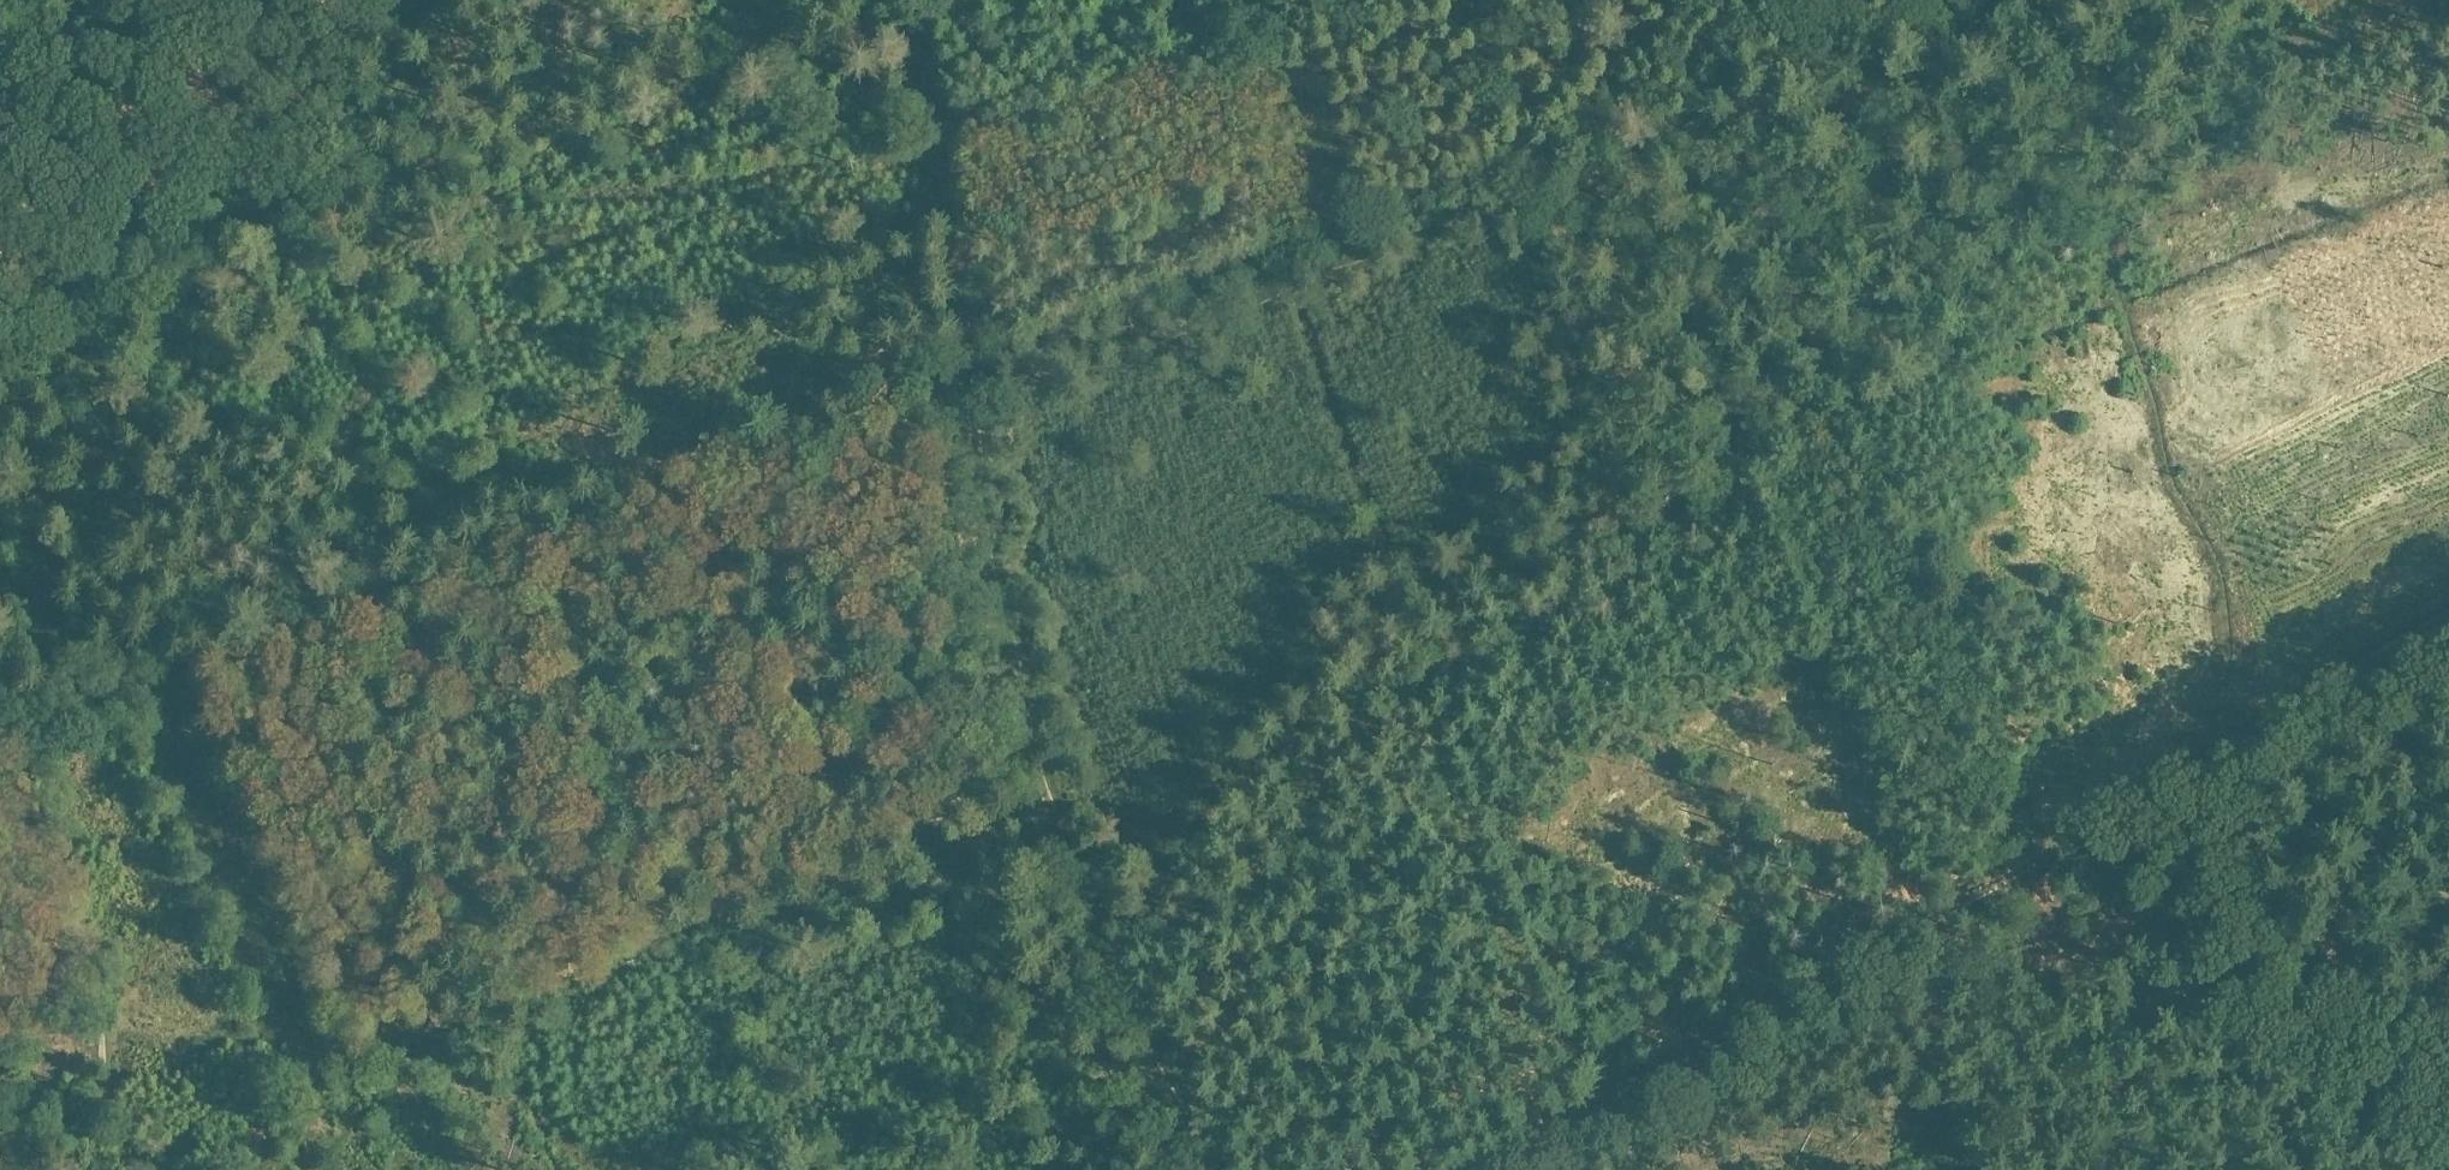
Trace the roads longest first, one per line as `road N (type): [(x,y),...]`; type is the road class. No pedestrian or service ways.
road 1 (track): [(1203,1169),(1071,914),(1025,754),(987,585),(930,194),(883,0)]
road 2 (track): [(2448,630),(1493,1169)]
road 3 (track): [(115,0),(0,64)]

